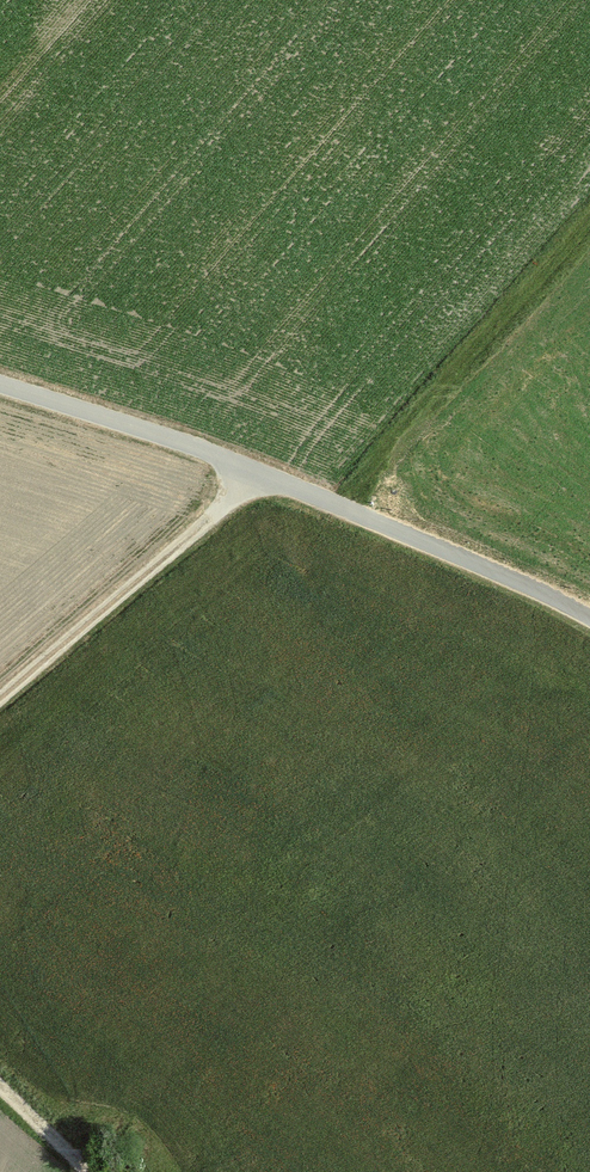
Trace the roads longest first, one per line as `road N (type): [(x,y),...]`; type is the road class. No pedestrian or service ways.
road 1 (track): [(589,617),(548,593),(150,432),(0,386)]
road 2 (track): [(266,478),(0,696)]
road 3 (track): [(90,1171),(0,1088)]

